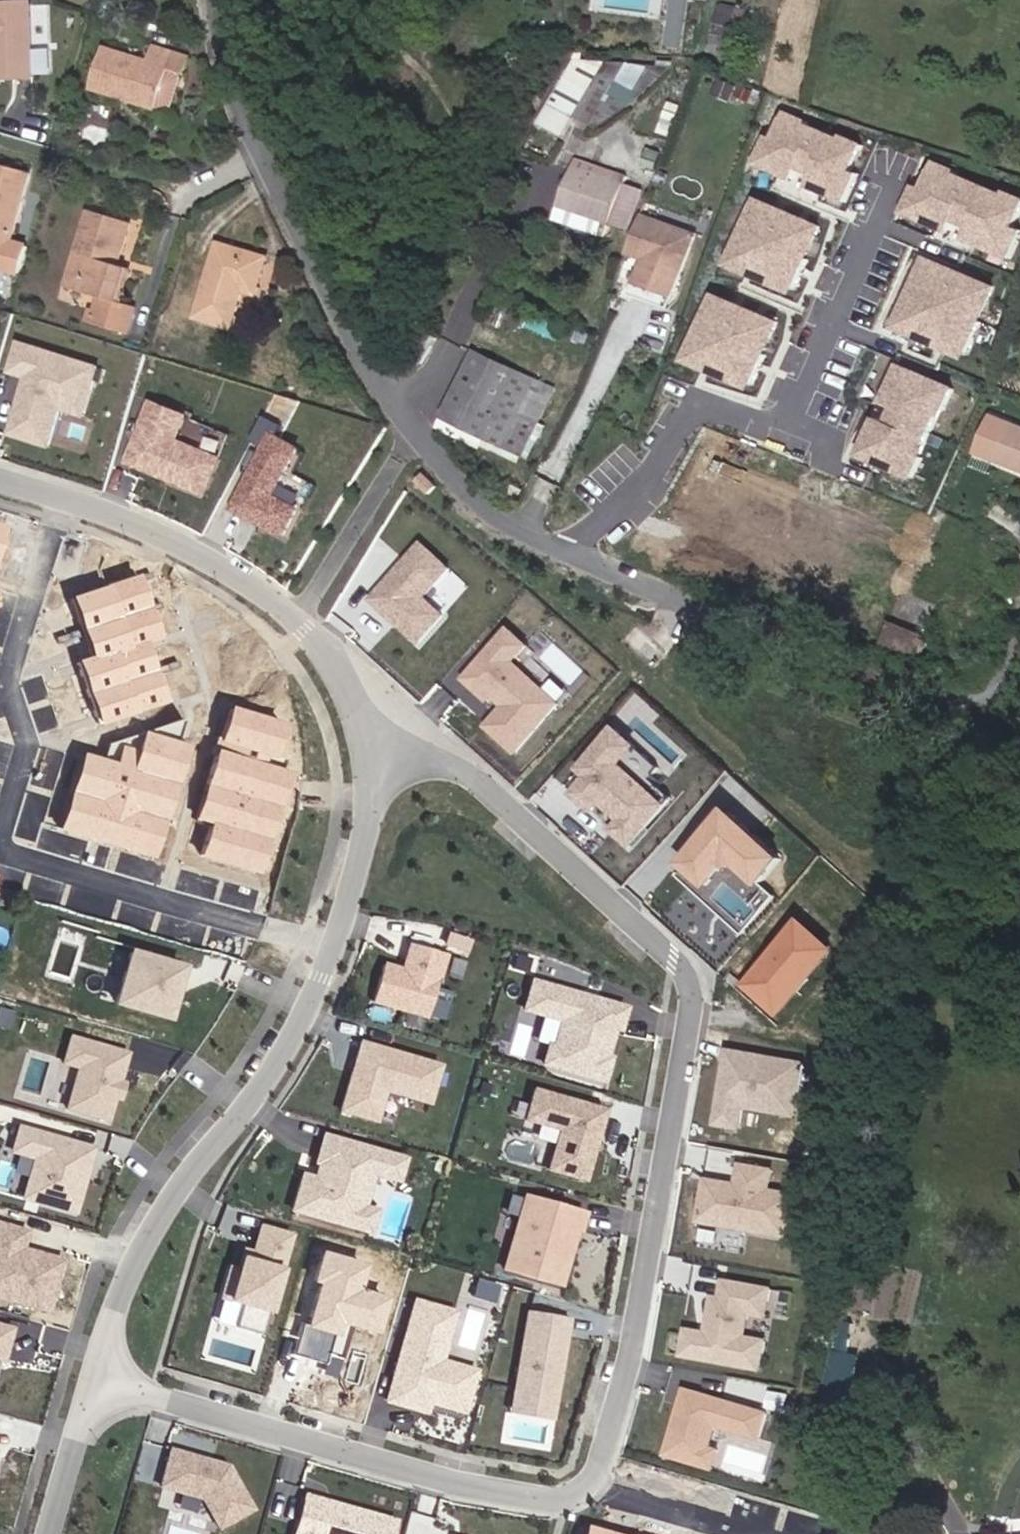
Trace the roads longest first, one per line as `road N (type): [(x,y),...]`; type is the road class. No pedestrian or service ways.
road 1 (residential): [(96,1383),(506,1499),(556,1502),(577,1494),(597,1472),(622,1389),(693,994),(685,973),(466,773),(383,745)]
road 2 (residential): [(217,0),(260,146),(357,363),(475,501),(509,528),(967,717)]
road 3 (residential): [(96,1383),(134,1257),(296,1034),(355,890),(383,745)]
road 4 (residential): [(383,745),(305,631),(234,574),(137,526),(0,481)]
road 5 (residential): [(51,1533),(96,1383)]

